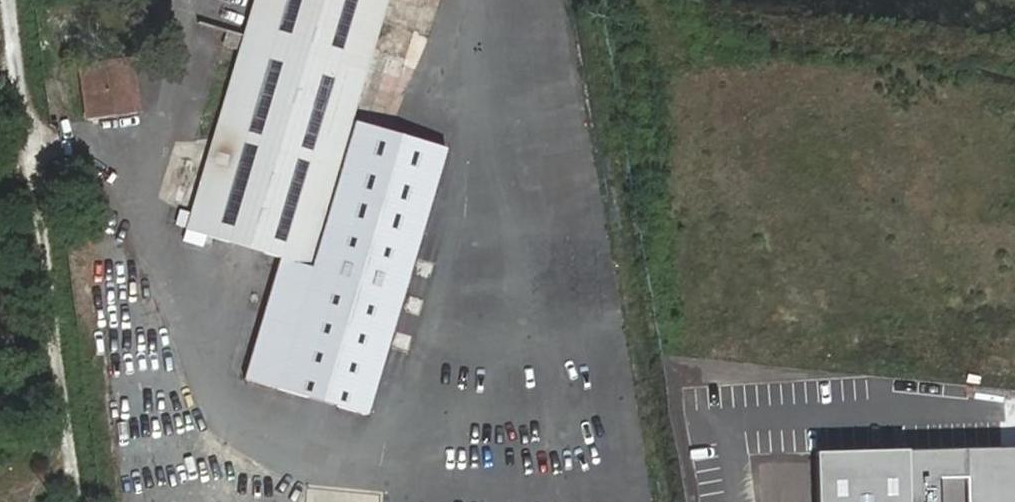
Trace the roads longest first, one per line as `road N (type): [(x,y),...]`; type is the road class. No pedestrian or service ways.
road 1 (track): [(71,463),(12,0)]

